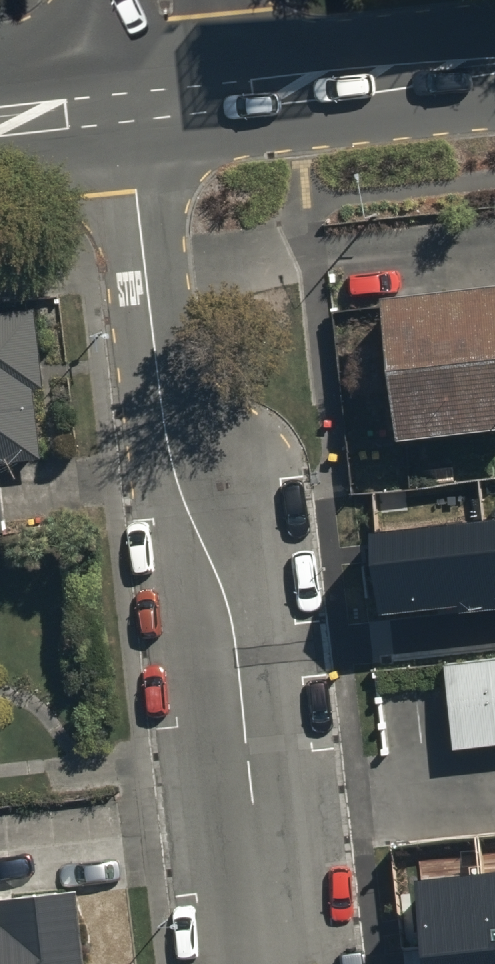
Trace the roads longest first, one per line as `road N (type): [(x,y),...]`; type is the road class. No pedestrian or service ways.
road 1 (residential): [(272,963),(231,616),(167,438),(137,193),(155,102)]
road 2 (tertiary): [(155,102),(494,65)]
road 3 (tertiary): [(0,119),(155,102)]

